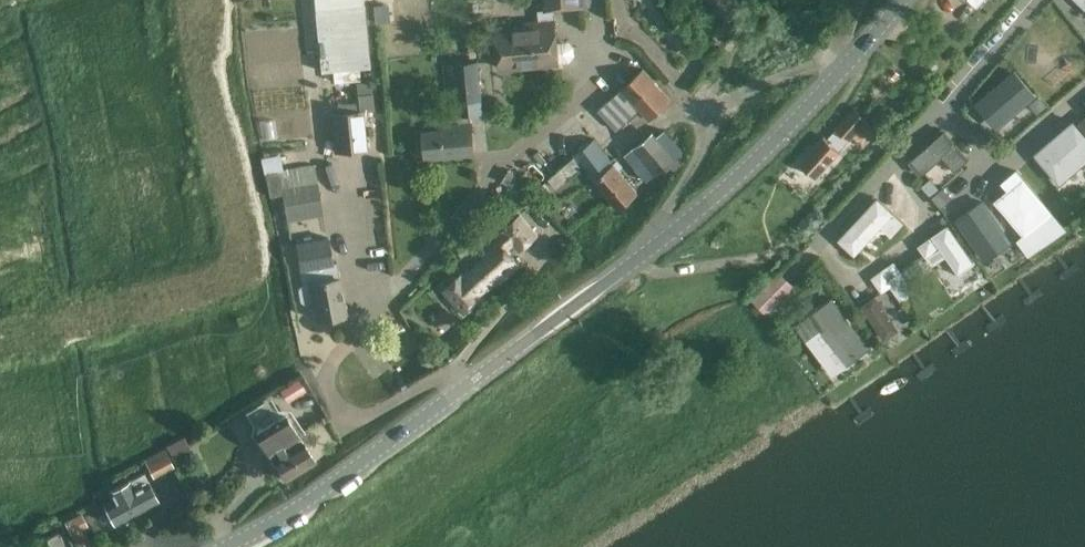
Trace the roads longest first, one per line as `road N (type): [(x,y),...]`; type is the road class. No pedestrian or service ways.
road 1 (residential): [(0,336),(234,274),(251,256),(200,84),(189,0)]
road 2 (residential): [(630,51),(509,157),(366,314)]
road 3 (unclassified): [(226,546),(322,491),(468,383)]
road 4 (unclassified): [(657,243),(751,164),(843,67)]
road 5 (residential): [(468,383),(436,378),(369,416),(343,417),(323,380),(366,314)]
road 6 (unclassified): [(468,383),(657,243)]
road 7 (residential): [(723,123),(622,17),(617,0)]
road 8 (residential): [(366,314),(343,166)]
road 9 (residential): [(723,123),(664,211),(657,243)]
road 10 (residential): [(843,67),(746,93),(723,123)]

